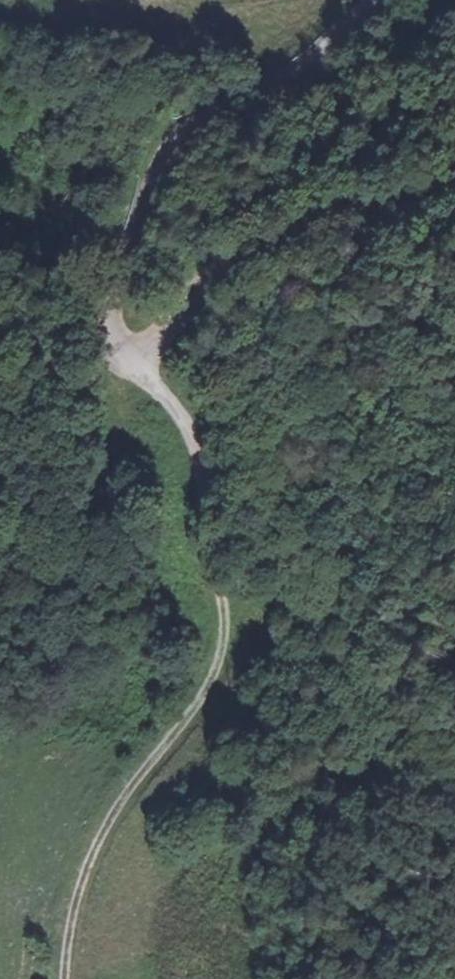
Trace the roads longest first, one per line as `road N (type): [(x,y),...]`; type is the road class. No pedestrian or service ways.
road 1 (unclassified): [(147,358),(207,483),(228,621),(210,689),(153,776),(108,824),(59,978)]
road 2 (unclassified): [(379,0),(162,145),(133,231),(117,321),(133,358),(147,358)]
road 3 (unclassified): [(147,358),(202,288),(308,241),(454,196)]

